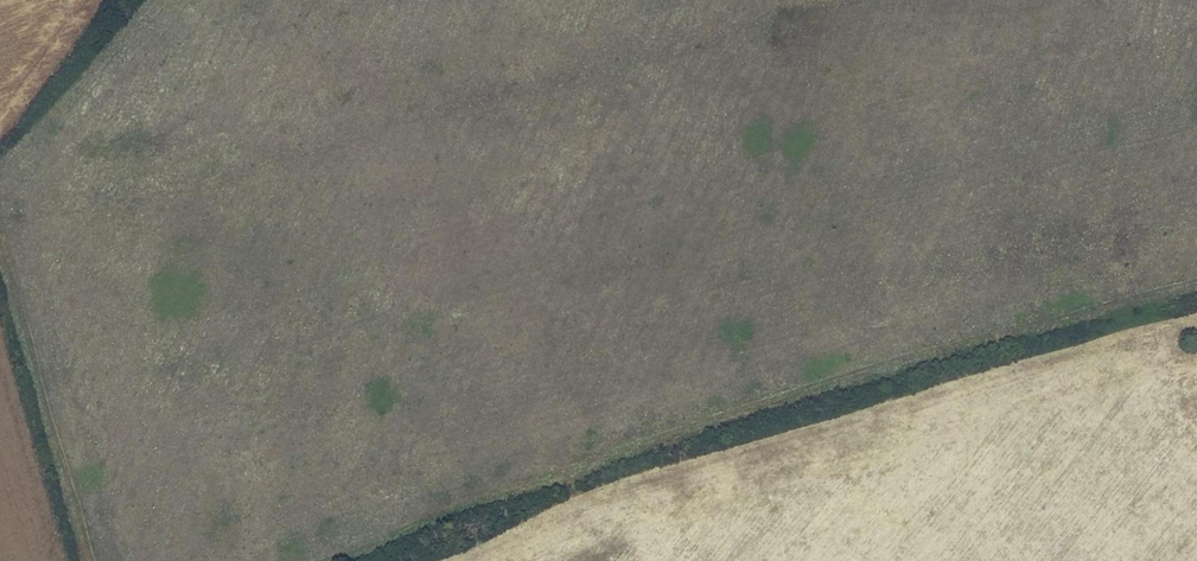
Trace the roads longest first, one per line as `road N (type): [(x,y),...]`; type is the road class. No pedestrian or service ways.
road 1 (track): [(311,560),(843,370),(1196,275)]

